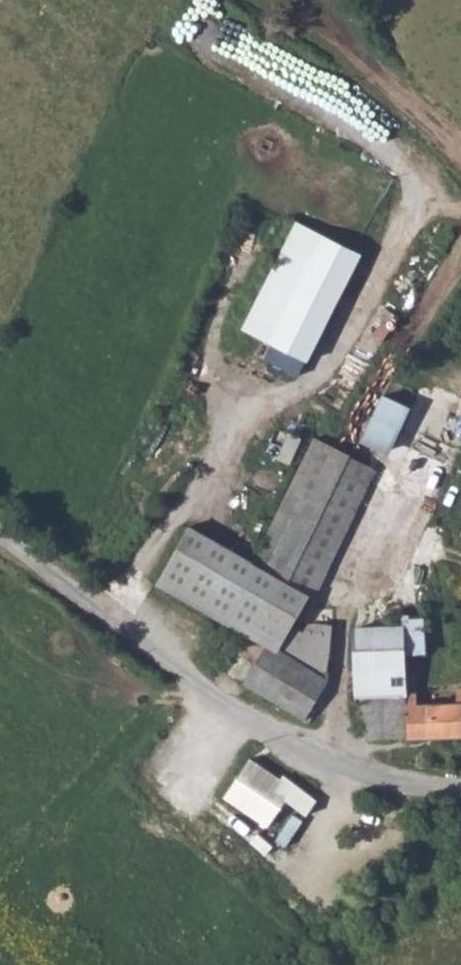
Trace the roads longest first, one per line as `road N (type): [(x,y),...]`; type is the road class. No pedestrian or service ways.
road 1 (unclassified): [(460,789),(369,774),(301,749),(0,532)]

